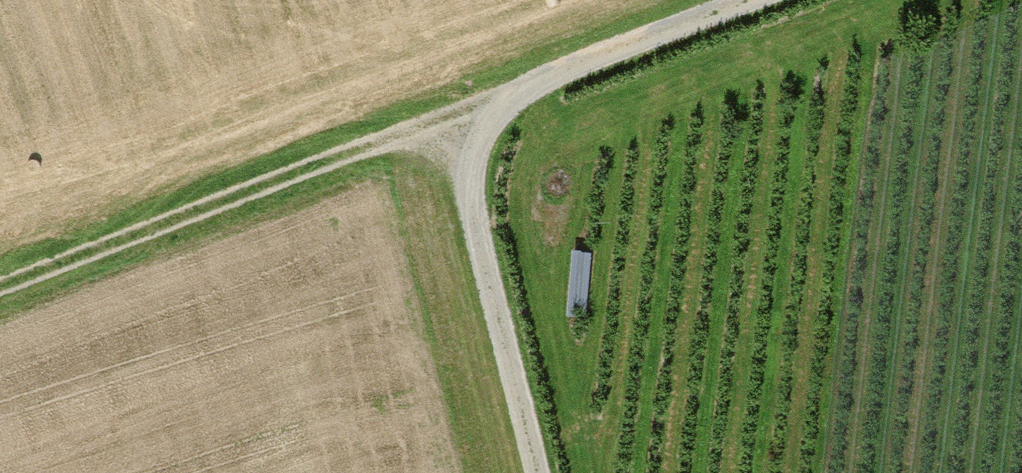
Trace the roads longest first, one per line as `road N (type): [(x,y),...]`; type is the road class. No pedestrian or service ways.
road 1 (track): [(0,287),(378,143),(453,136),(523,92),(756,0)]
road 2 (track): [(523,92),(575,128),(909,0)]
road 3 (track): [(538,472),(453,136)]

